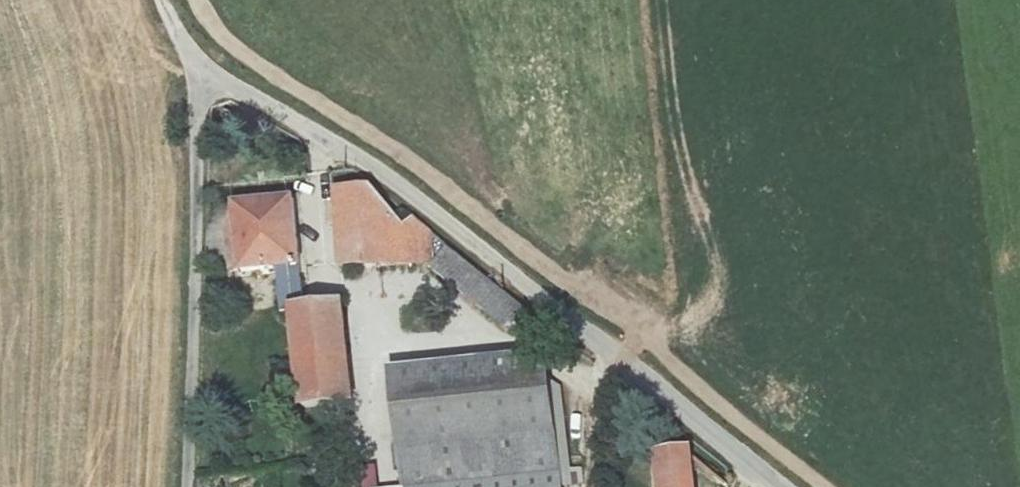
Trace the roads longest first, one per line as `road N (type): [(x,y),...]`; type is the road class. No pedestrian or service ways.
road 1 (unclassified): [(776,486),(386,172),(193,48)]
road 2 (track): [(199,0),(292,84),(636,319),(625,366)]
road 3 (residential): [(193,48),(196,486)]

